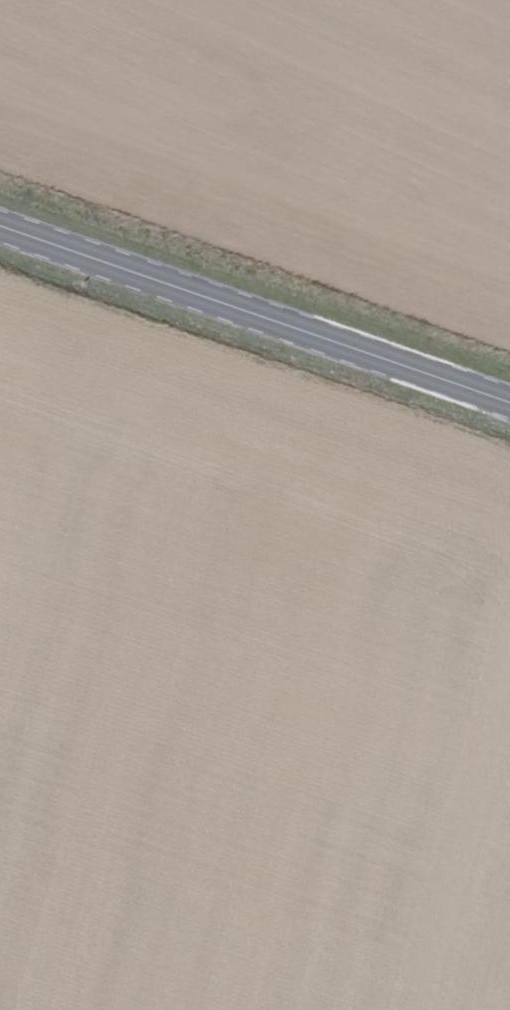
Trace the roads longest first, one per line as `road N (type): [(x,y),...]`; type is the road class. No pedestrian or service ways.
road 1 (primary): [(509,403),(0,218)]

